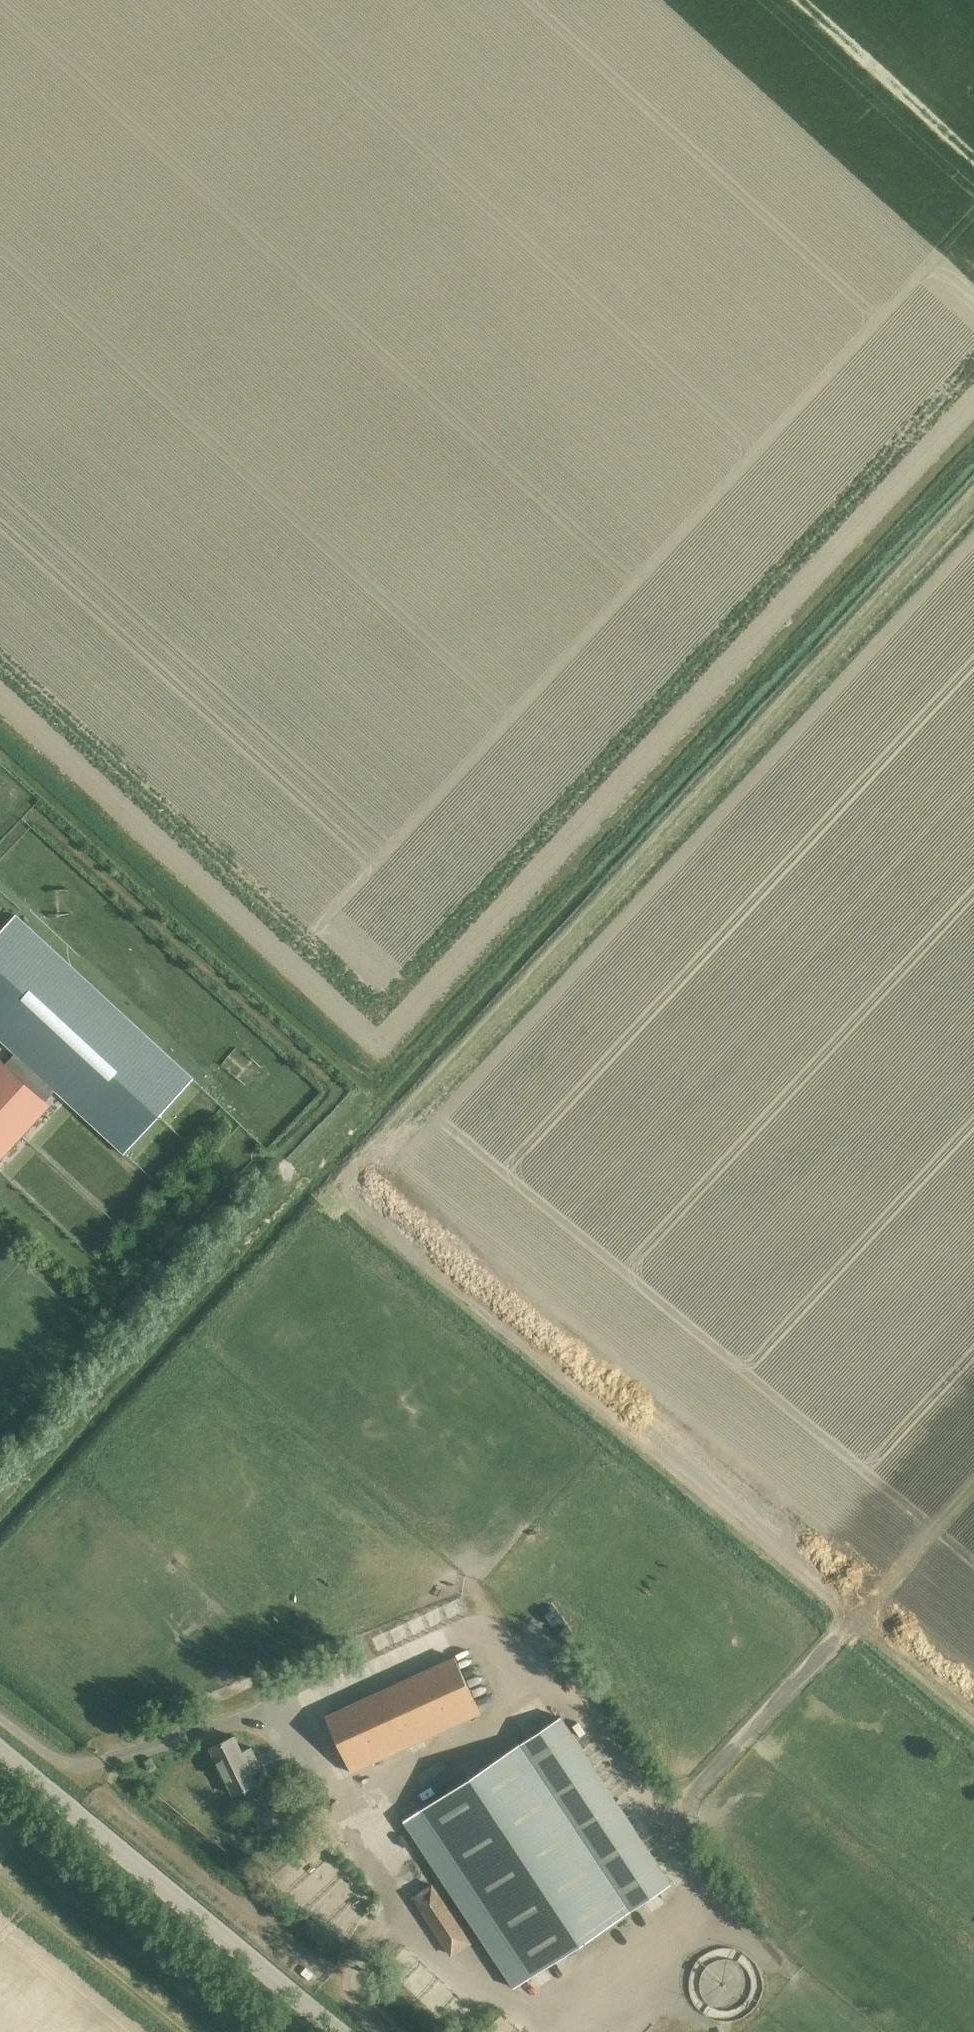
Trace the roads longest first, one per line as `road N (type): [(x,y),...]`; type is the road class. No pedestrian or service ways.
road 1 (track): [(661,1823),(973,1482)]
road 2 (unclassified): [(321,2031),(0,1760)]

